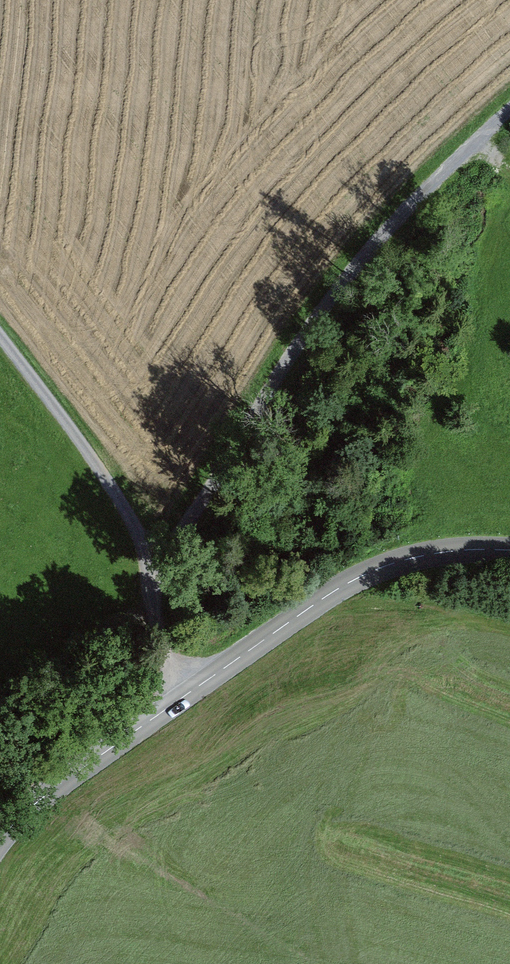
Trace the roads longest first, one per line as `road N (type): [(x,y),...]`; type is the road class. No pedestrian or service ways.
road 1 (track): [(164,711),(153,575),(327,298),(509,111)]
road 2 (tertiary): [(509,550),(430,554),(357,578),(49,792),(0,840)]
road 3 (track): [(153,575),(143,541),(92,460),(0,336)]

